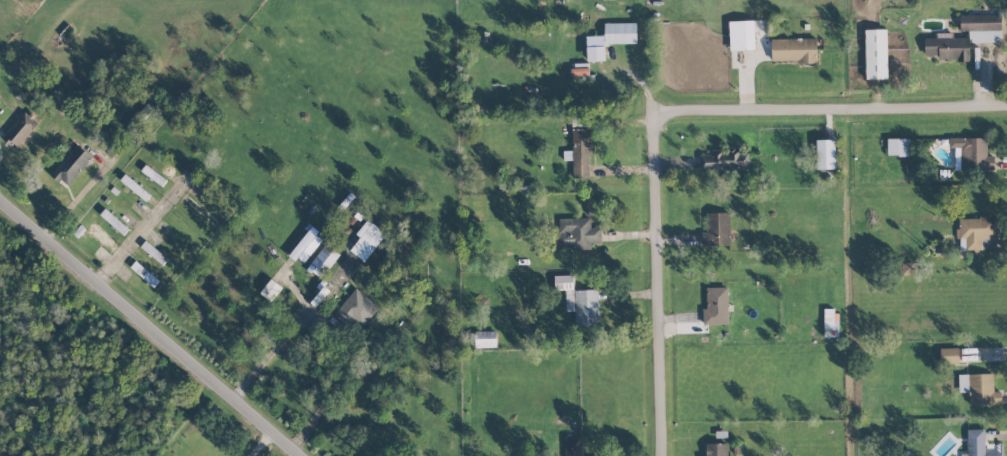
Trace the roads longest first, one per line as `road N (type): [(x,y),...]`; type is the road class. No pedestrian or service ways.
road 1 (tertiary): [(0,201),(297,455)]
road 2 (residential): [(670,125),(689,116),(1006,108)]
road 3 (residential): [(667,455),(662,143),(670,125)]

